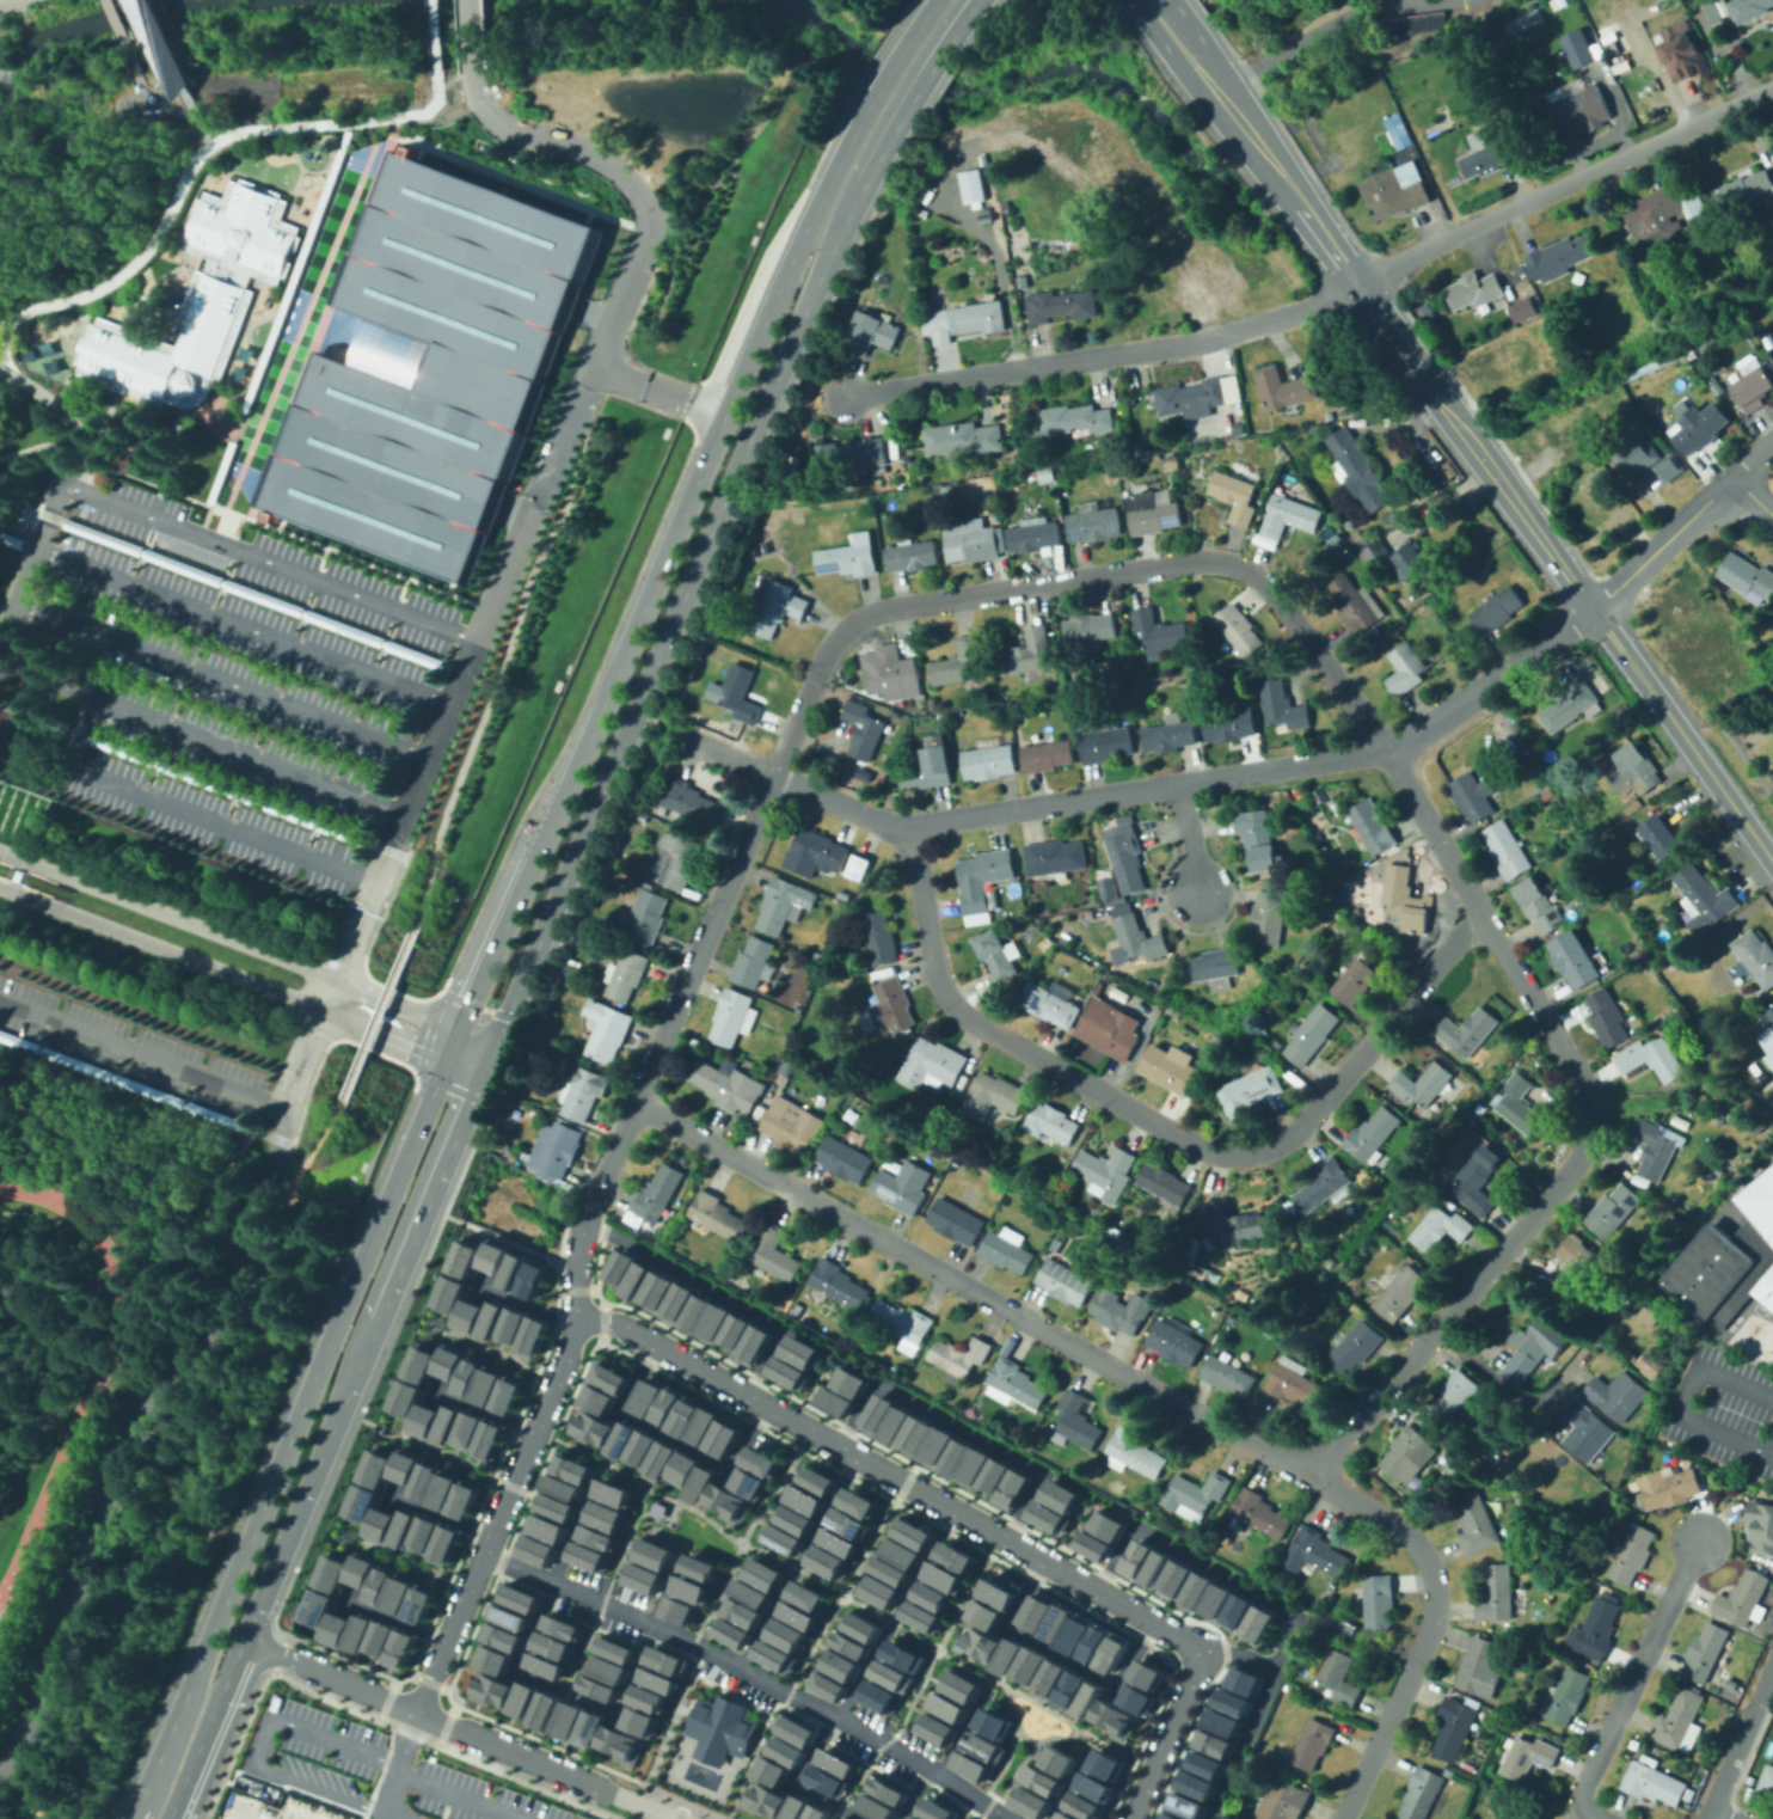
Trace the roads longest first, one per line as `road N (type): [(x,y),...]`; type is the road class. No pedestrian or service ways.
road 1 (residential): [(1772,87),(1393,263),(1330,304),(1194,342),(848,398)]
road 2 (primary): [(492,1046),(830,245),(843,185)]
road 3 (residential): [(1387,748),(1578,1074),(1588,1135),(1571,1172),(1311,1476)]
road 4 (residential): [(1481,911),(1307,1121),(1275,1147),(1220,1151),(961,1015),(932,953),(910,832)]
road 5 (residential): [(1387,748),(1266,583),(1249,570),(1200,561),(865,617),(824,657),(773,774)]
road 6 (residential): [(1311,1476),(637,1102)]
road 7 (primary): [(843,185),(800,233),(538,846)]
road 8 (residential): [(1387,748),(910,832),(686,739)]
road 9 (residential): [(1195,1654),(1178,1634),(656,1342),(608,1321),(576,1318)]
road 10 (primary): [(444,1059),(195,1670),(196,1703)]
road 11 (secondary): [(1591,608),(1220,93)]
road 12 (residential): [(484,1555),(724,1656),(1007,1818)]
road 13 (residential): [(587,1221),(568,1355),(417,1713)]
road 14 (residential): [(773,774),(587,1221)]
road 15 (residential): [(671,1818),(245,1640)]
road 16 (primary): [(196,1703),(226,1685),(379,1318)]
road 17 (residential): [(1311,1476),(1409,1535),(1432,1570),(1432,1624),(1344,1818)]
road 18 (secondary): [(1772,863),(1591,608)]
road 19 (residential): [(1699,1545),(1587,1783),(1583,1802),(1596,1818)]
road 20 (primary): [(379,1318),(492,1046)]
road 21 (residential): [(1591,608),(1417,735),(1387,748)]
road 22 (primary): [(538,846),(458,1028)]
road 23 (tertiary): [(1732,478),(1591,608)]
road 24 (residential): [(1195,1654),(1194,1676),(1128,1818)]
road 25 (residential): [(1772,1673),(1708,1818)]
road 26 (primary): [(196,1703),(146,1818)]
road 27 (primary): [(949,7),(884,109)]

